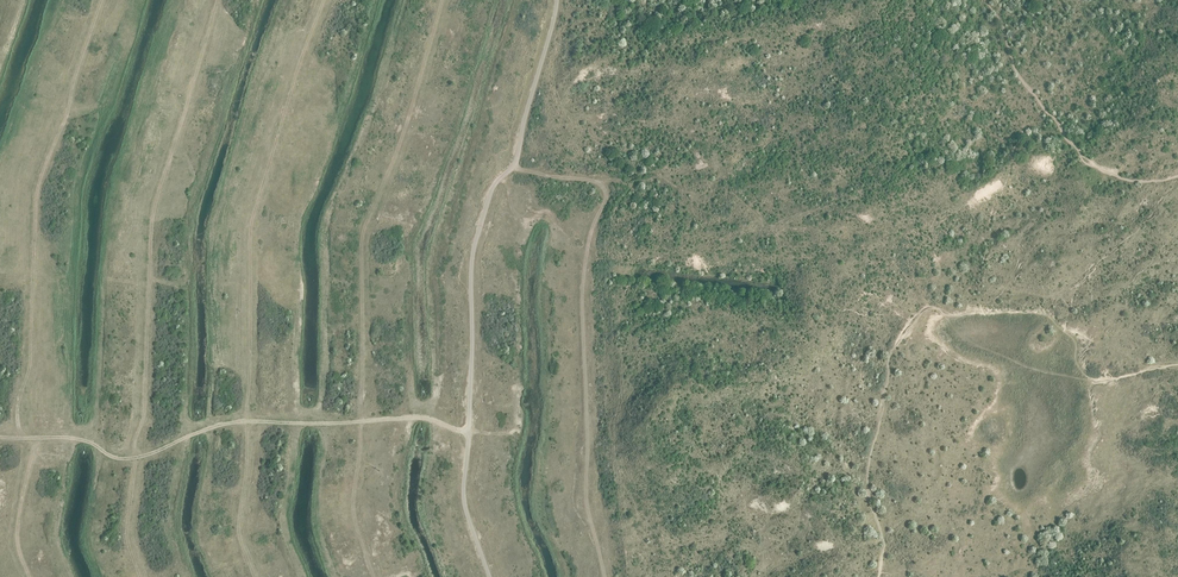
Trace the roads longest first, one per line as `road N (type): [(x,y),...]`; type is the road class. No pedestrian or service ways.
road 1 (unclassified): [(489,576),(463,487),(471,272),(492,191),(516,167),(557,0)]
road 2 (track): [(29,576),(18,541),(32,439),(18,411),(30,366),(37,193),(103,0)]
road 3 (track): [(373,576),(353,519),(363,236),(442,0)]
road 4 (track): [(141,576),(128,507),(145,406),(152,216),(218,0)]
road 5 (track): [(0,438),(86,440),(124,459),(230,424),(421,417),(468,434)]
road 6 (track): [(604,576),(583,407),(579,260),(558,224),(517,213),(516,167)]
road 7 (track): [(247,423),(257,207),(325,0)]
road 8 (track): [(247,423),(242,527),(254,576)]

